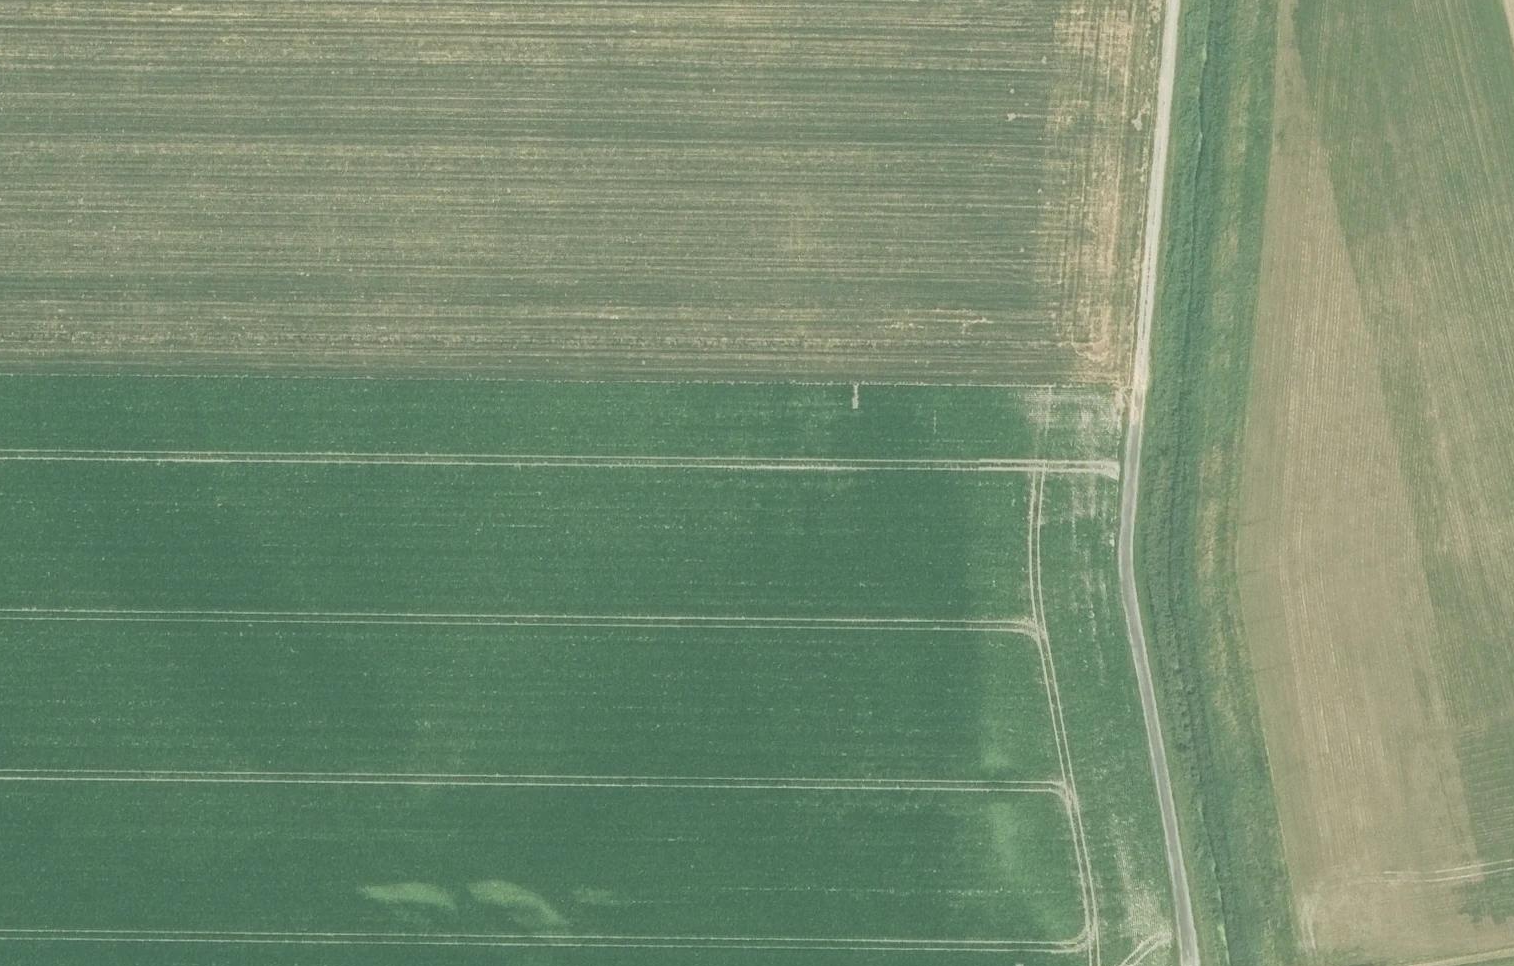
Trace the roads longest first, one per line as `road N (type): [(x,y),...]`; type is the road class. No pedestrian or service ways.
road 1 (unclassified): [(1189,965),(1123,554),(1172,0)]

